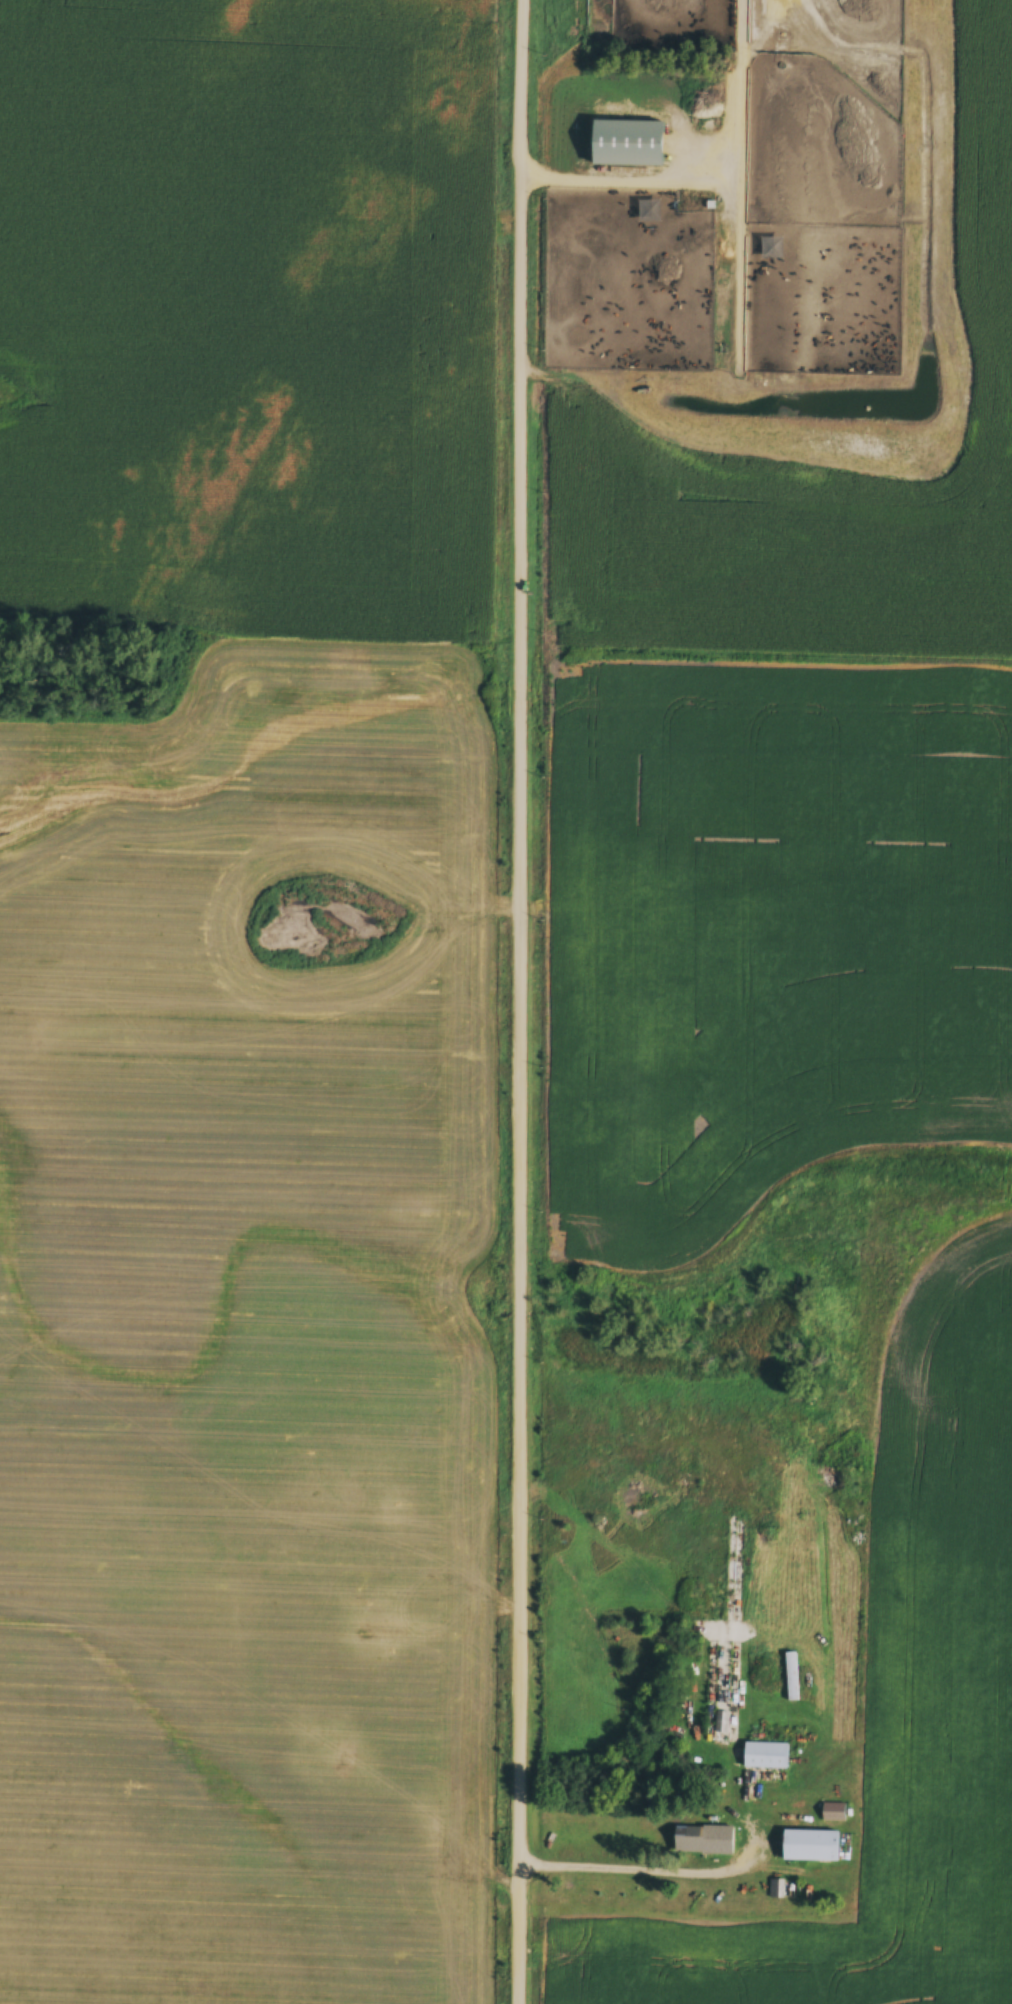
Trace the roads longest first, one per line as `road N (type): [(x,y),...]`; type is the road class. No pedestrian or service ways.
road 1 (residential): [(521,2003),(516,177),(523,0)]

